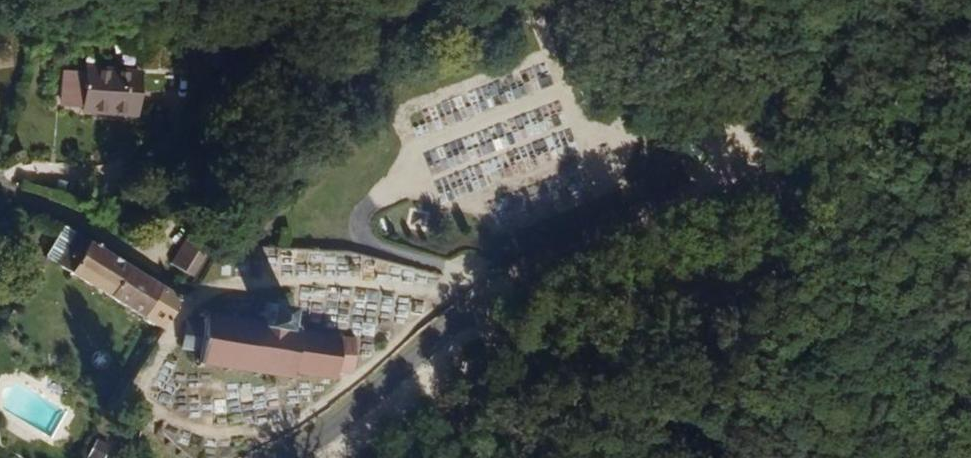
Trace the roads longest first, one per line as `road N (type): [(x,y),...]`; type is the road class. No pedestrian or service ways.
road 1 (track): [(504,284),(632,224),(808,160),(970,138)]
road 2 (track): [(498,350),(544,358),(645,342),(800,264),(809,257),(806,231),(778,170)]
road 3 (unclassified): [(275,457),(343,419),(504,284)]
road 4 (residential): [(164,275),(95,229),(0,186)]

